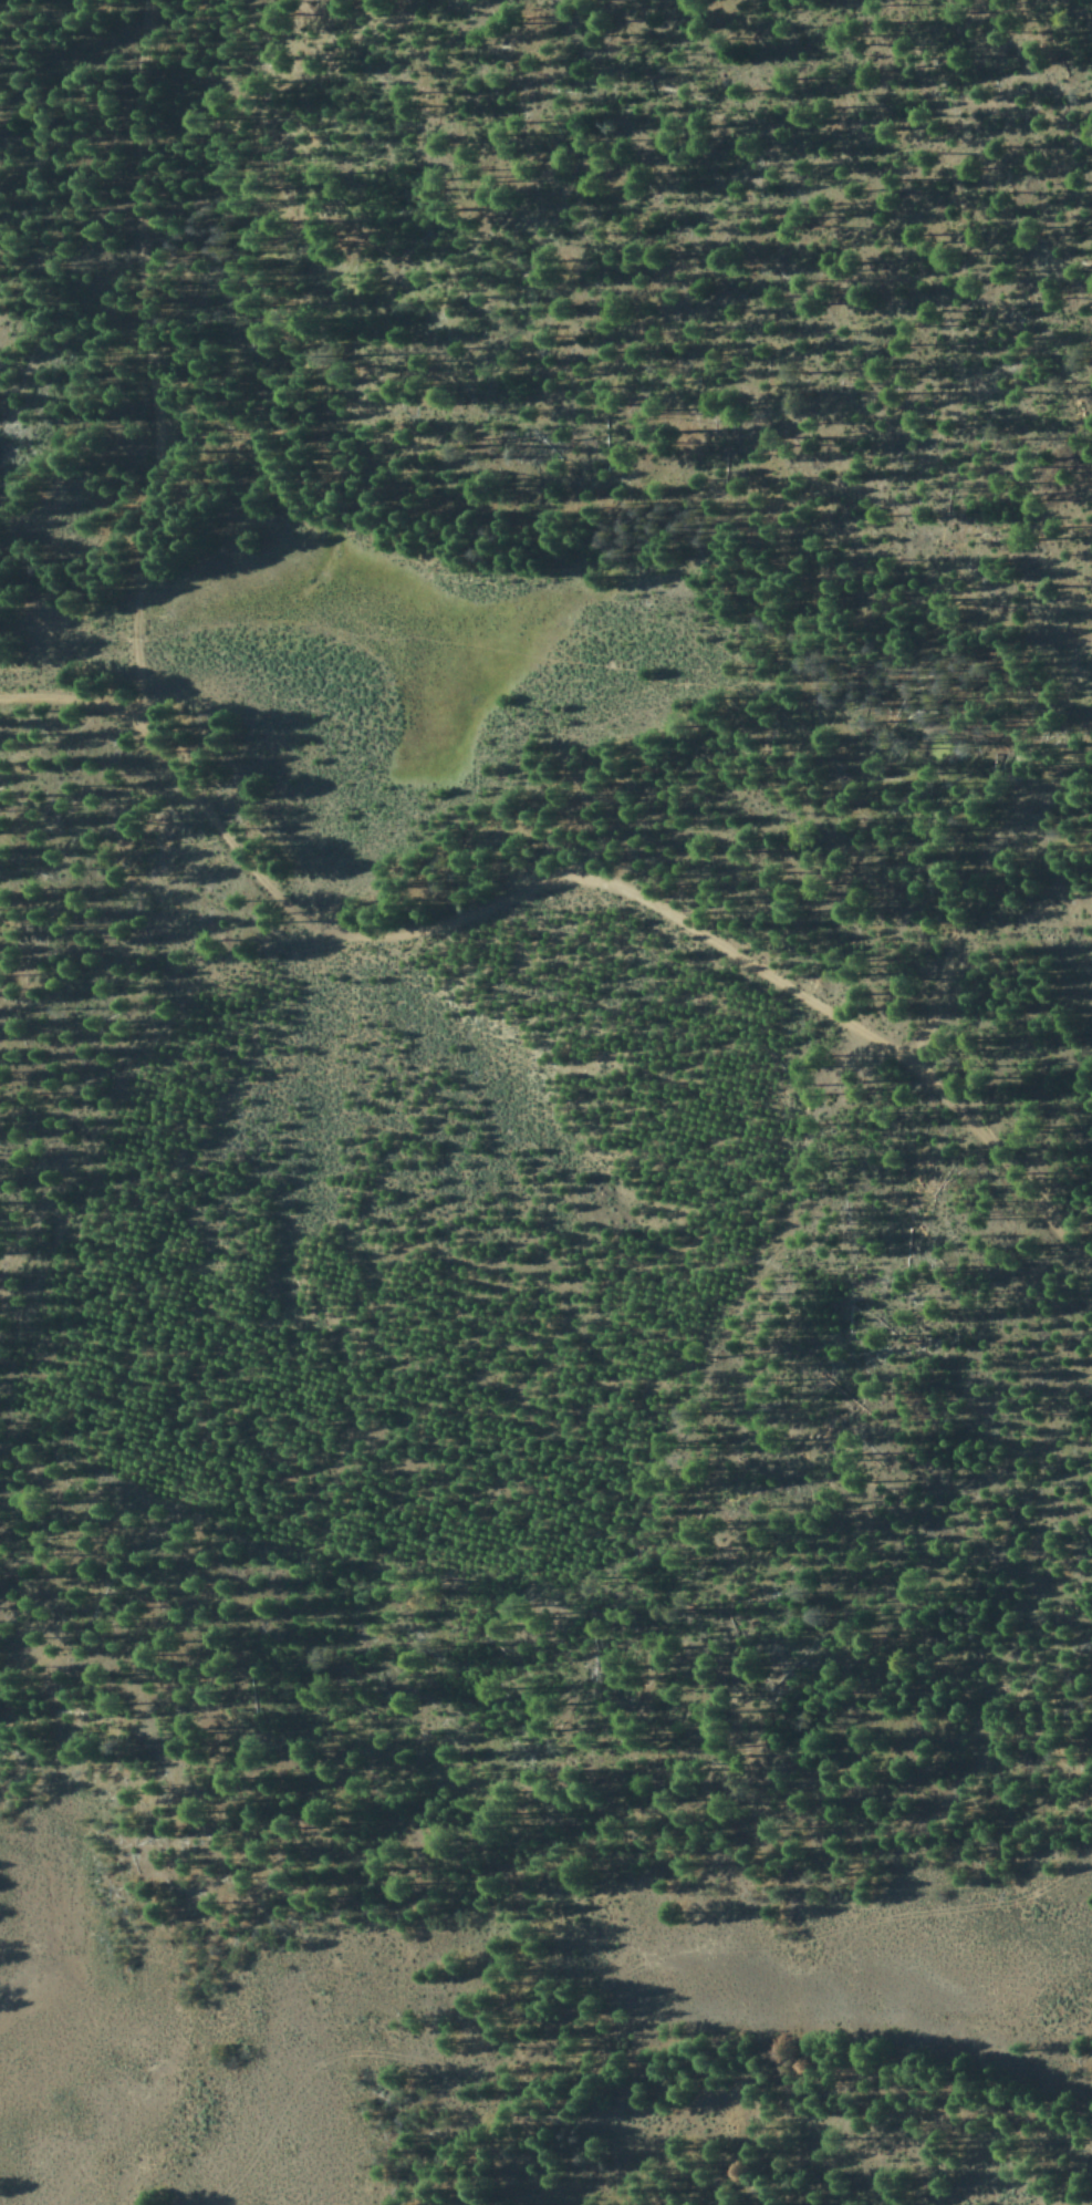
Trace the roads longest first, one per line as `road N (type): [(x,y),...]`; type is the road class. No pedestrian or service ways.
road 1 (track): [(1091,1189),(1012,1147),(582,794),(379,723),(152,742),(0,801)]
road 2 (track): [(379,723),(399,611),(314,146),(289,101),(276,0)]

